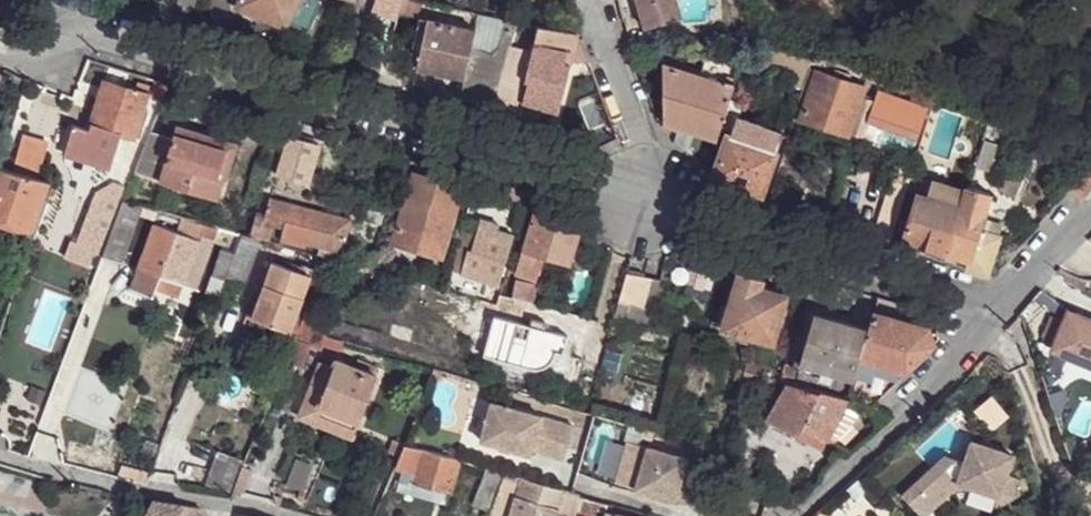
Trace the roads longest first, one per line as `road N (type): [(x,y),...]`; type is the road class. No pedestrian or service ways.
road 1 (unclassified): [(0,59),(51,61),(93,41),(114,45),(643,199)]
road 2 (unclassified): [(643,199),(1001,309)]
road 3 (residential): [(0,452),(118,485),(287,515)]
road 4 (unclassified): [(1001,309),(798,515)]
road 5 (residential): [(590,0),(644,138),(643,199)]
road 6 (unclassified): [(1001,309),(1090,212)]

